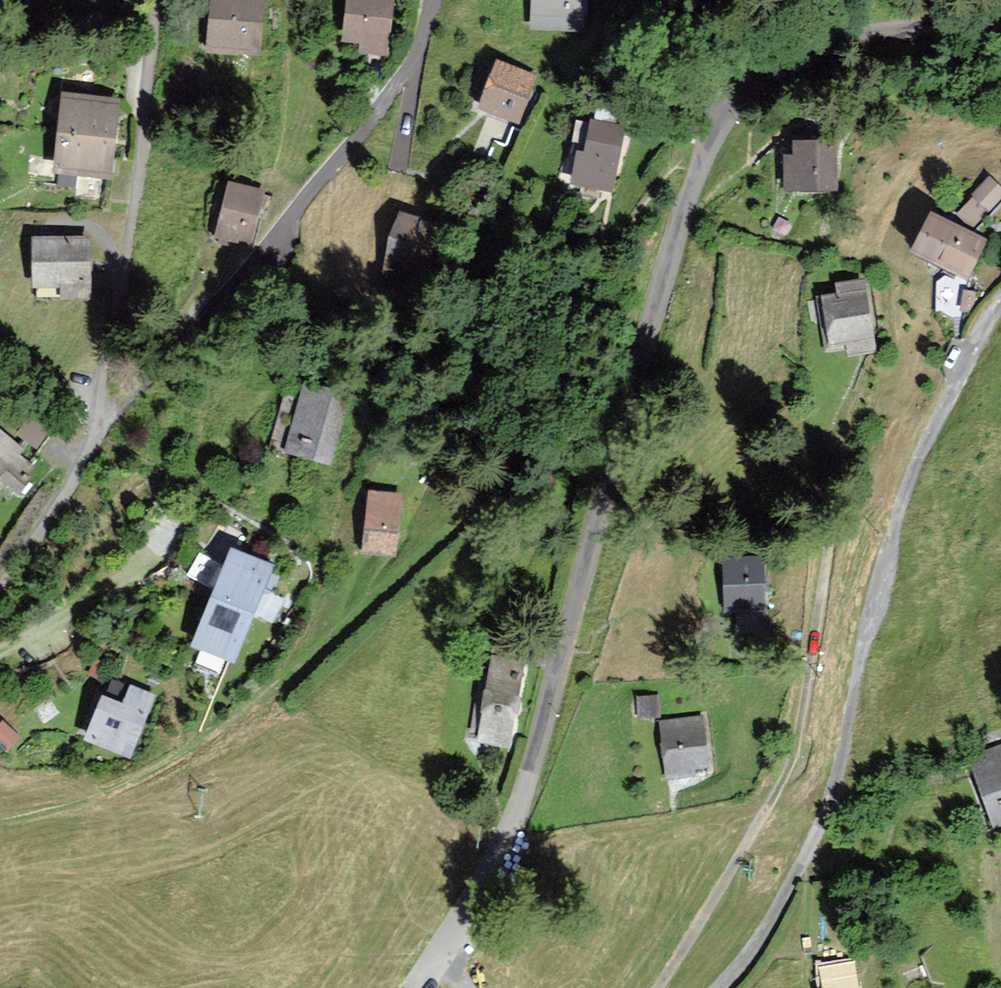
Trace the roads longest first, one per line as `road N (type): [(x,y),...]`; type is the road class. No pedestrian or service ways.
road 1 (unclassified): [(1000,22),(823,48),(775,72),(724,117),(676,235),(524,795),(496,862),(419,987)]

